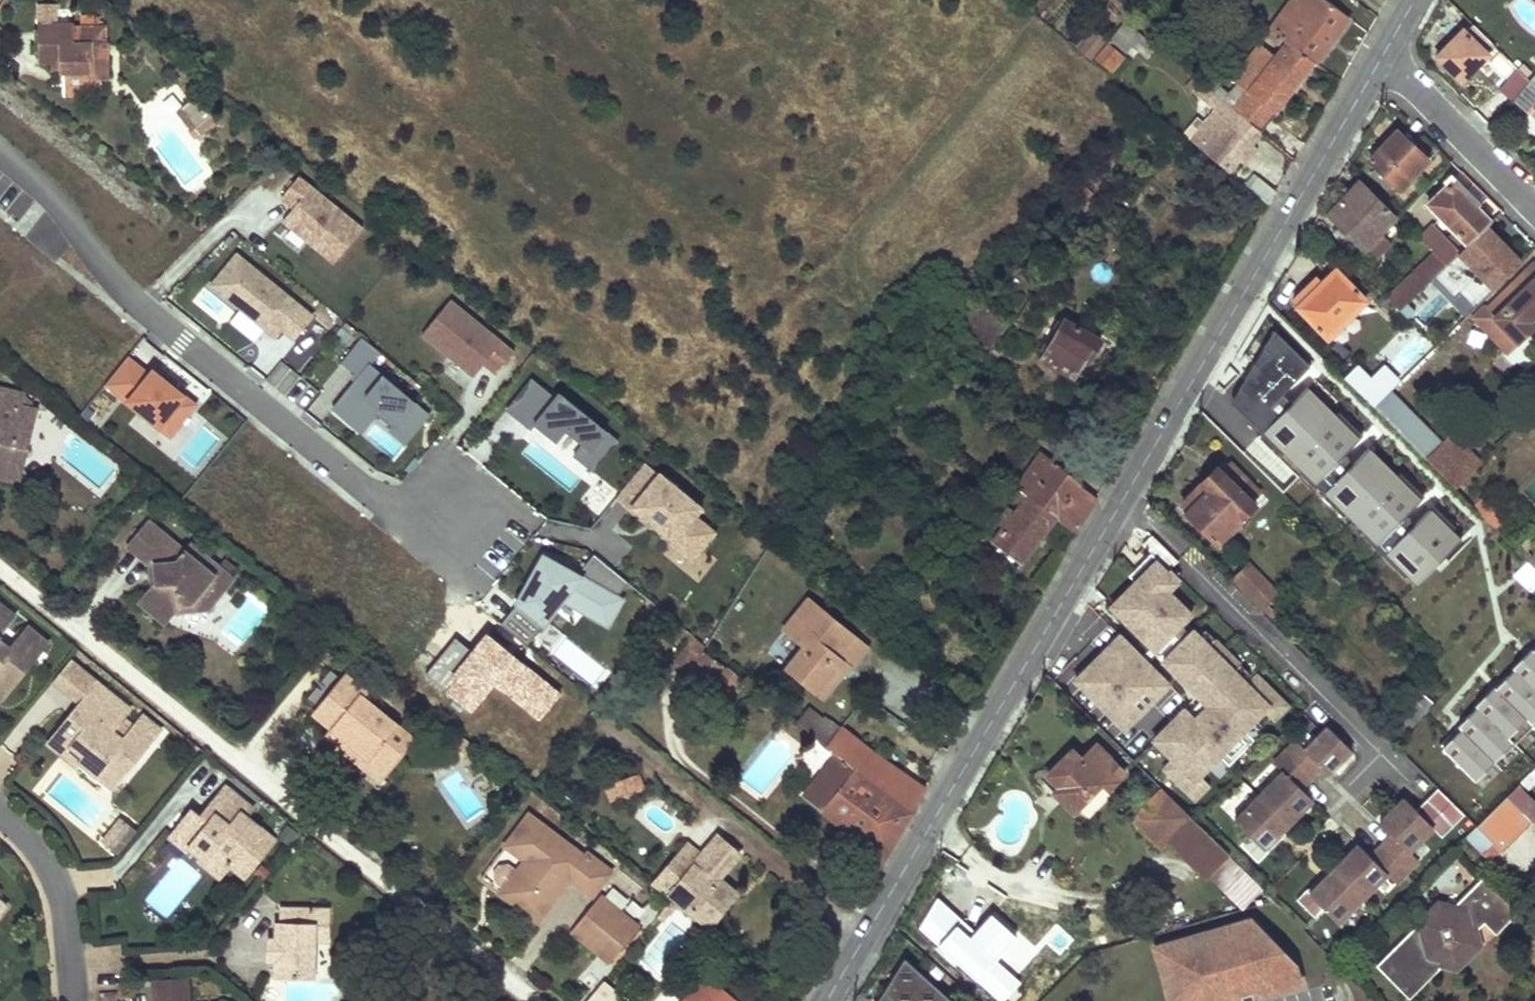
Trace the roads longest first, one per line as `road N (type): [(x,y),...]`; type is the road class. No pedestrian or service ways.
road 1 (unclassified): [(827,1000),(1383,53)]
road 2 (residential): [(537,1000),(0,565)]
road 3 (residential): [(0,155),(51,198),(147,317),(389,515),(461,514)]
road 4 (residential): [(1534,208),(1383,53)]
road 5 (residential): [(72,1000),(64,890),(0,816)]

